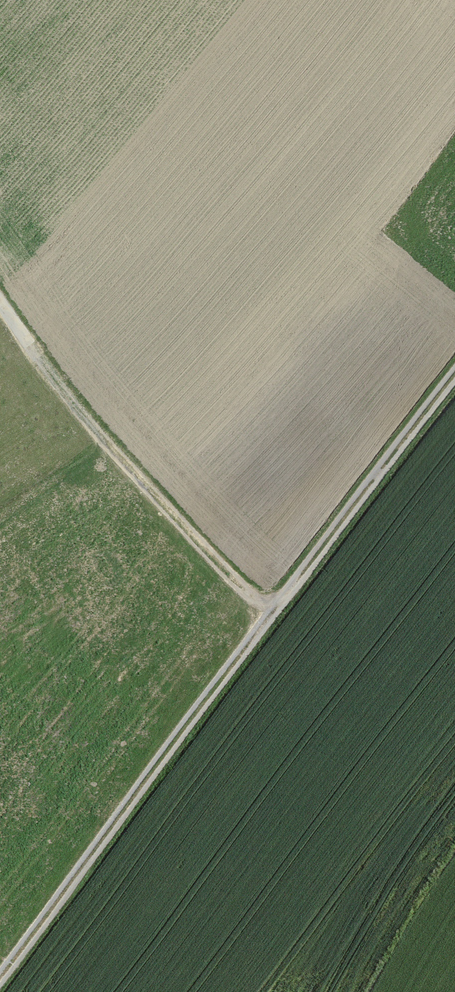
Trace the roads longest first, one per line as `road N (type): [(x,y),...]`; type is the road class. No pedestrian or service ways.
road 1 (track): [(270,607),(0,966)]
road 2 (track): [(0,300),(44,364),(188,535),(270,607)]
road 3 (track): [(270,607),(454,370)]

